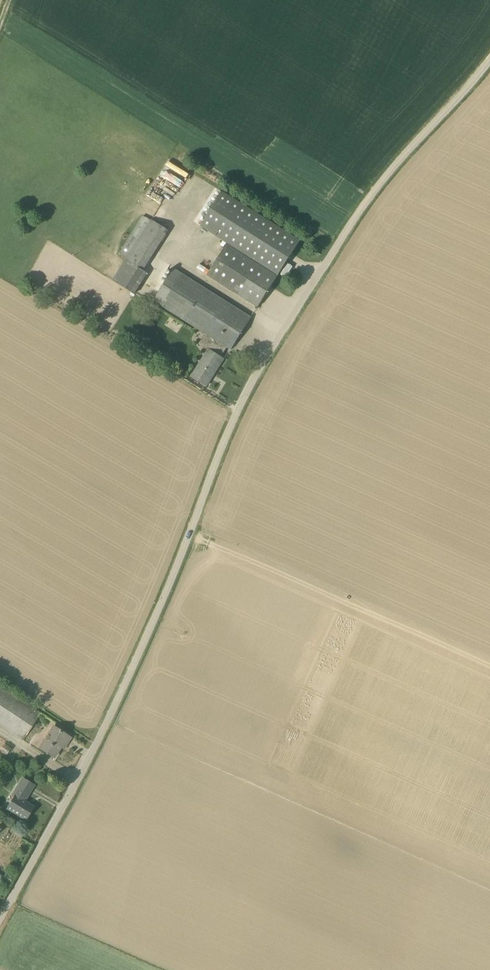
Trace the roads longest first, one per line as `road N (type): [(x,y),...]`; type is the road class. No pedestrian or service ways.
road 1 (unclassified): [(0,924),(152,628),(249,389),(393,168),(489,62)]

